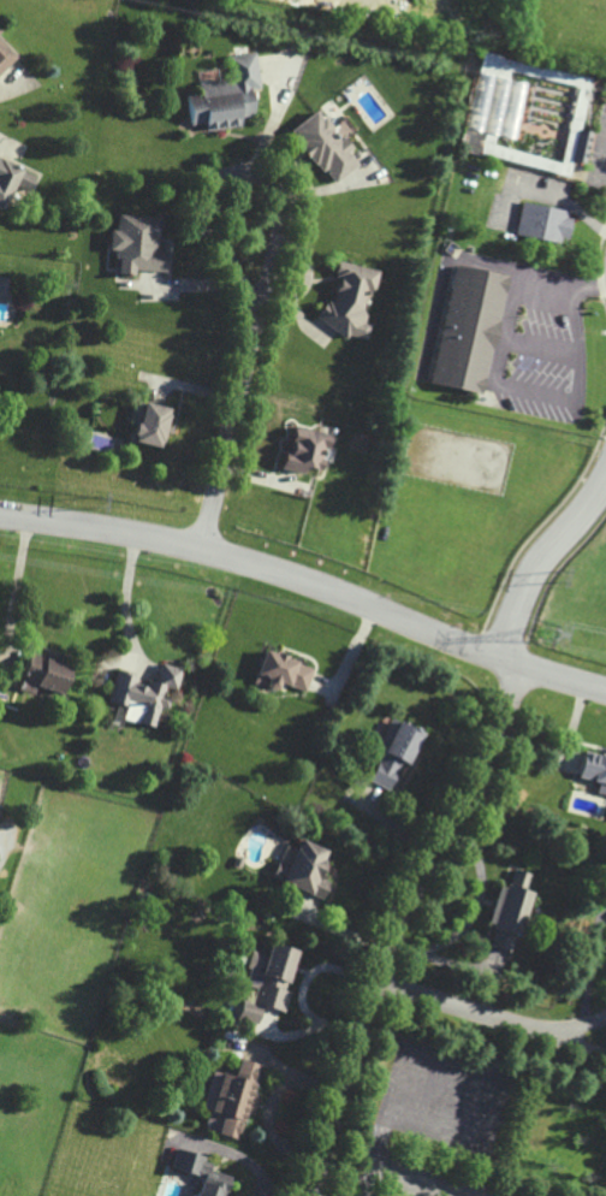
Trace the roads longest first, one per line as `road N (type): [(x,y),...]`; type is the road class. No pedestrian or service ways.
road 1 (residential): [(0,517),(206,553),(517,667),(605,686)]
road 2 (residential): [(517,667),(385,954),(310,1195)]
road 3 (residential): [(249,300),(259,333),(285,214),(271,185),(244,177),(213,194),(207,214),(249,300)]
road 4 (residential): [(206,553),(259,333)]
road 5 (residential): [(495,659),(530,575),(605,474)]
road 6 (residential): [(605,1018),(571,1031),(522,1030),(605,1058)]
road 7 (residential): [(522,1030),(374,983)]

